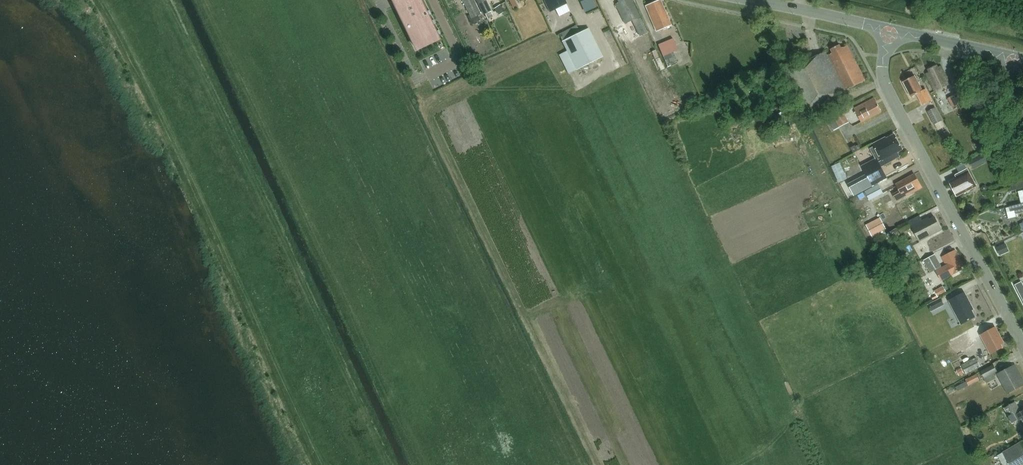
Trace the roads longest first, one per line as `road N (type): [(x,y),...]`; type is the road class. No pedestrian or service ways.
road 1 (residential): [(1022,345),(889,93),(890,30)]
road 2 (tertiary): [(890,30),(752,0)]
road 3 (tertiary): [(1013,58),(890,30)]

